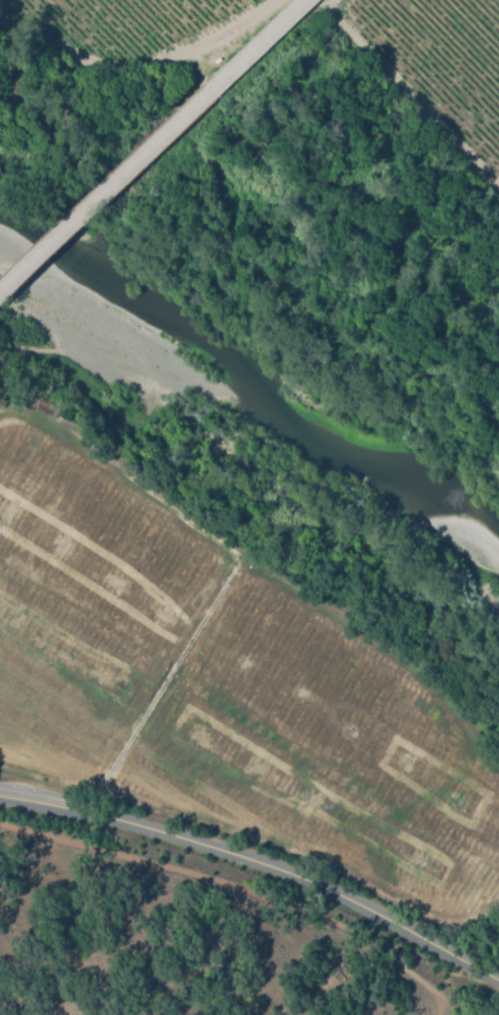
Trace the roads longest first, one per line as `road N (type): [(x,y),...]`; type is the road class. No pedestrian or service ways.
road 1 (residential): [(498,981),(254,868),(0,795)]
road 2 (secondary): [(0,296),(311,0)]

